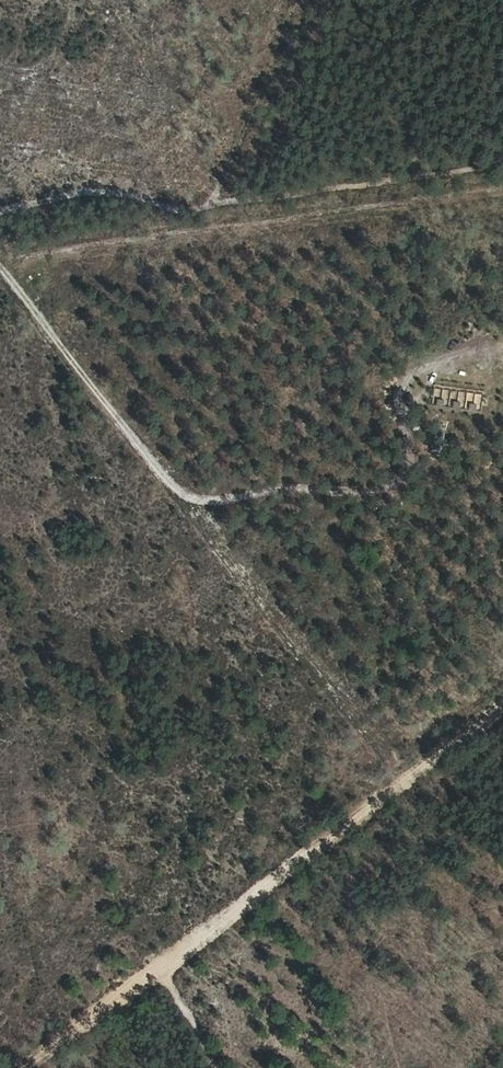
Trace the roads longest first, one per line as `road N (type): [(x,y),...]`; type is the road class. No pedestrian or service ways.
road 1 (track): [(0,265),(188,499),(413,494),(421,471),(403,405),(408,386),(486,350)]
road 2 (track): [(502,708),(24,1067)]
road 3 (track): [(0,218),(230,199),(502,164)]
road 4 (track): [(188,499),(407,780)]

